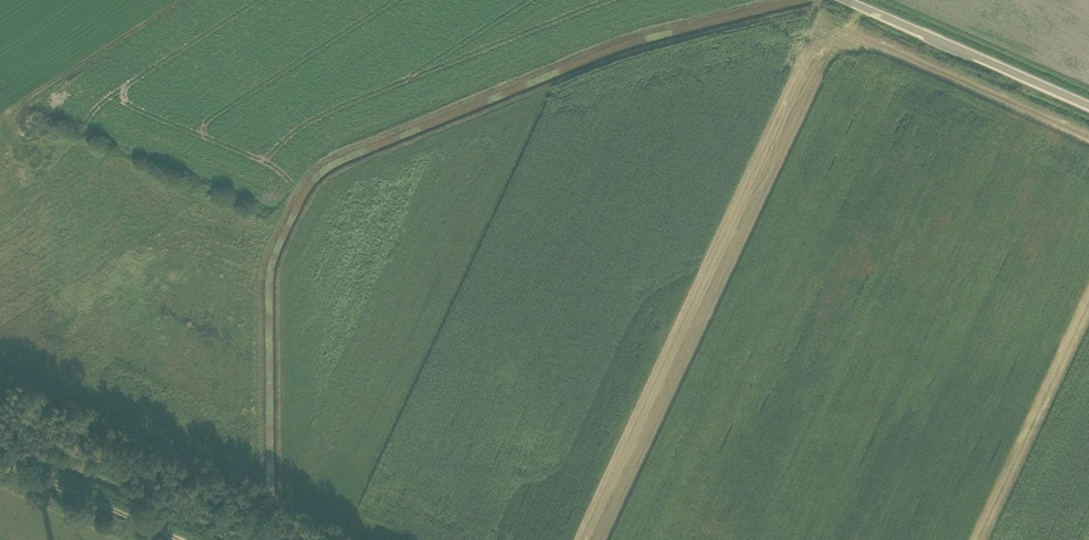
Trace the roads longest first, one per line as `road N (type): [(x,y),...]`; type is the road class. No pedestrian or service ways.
road 1 (unclassified): [(1088,106),(847,0)]
road 2 (track): [(180,0),(10,110),(0,108)]
road 3 (track): [(0,464),(181,539)]

